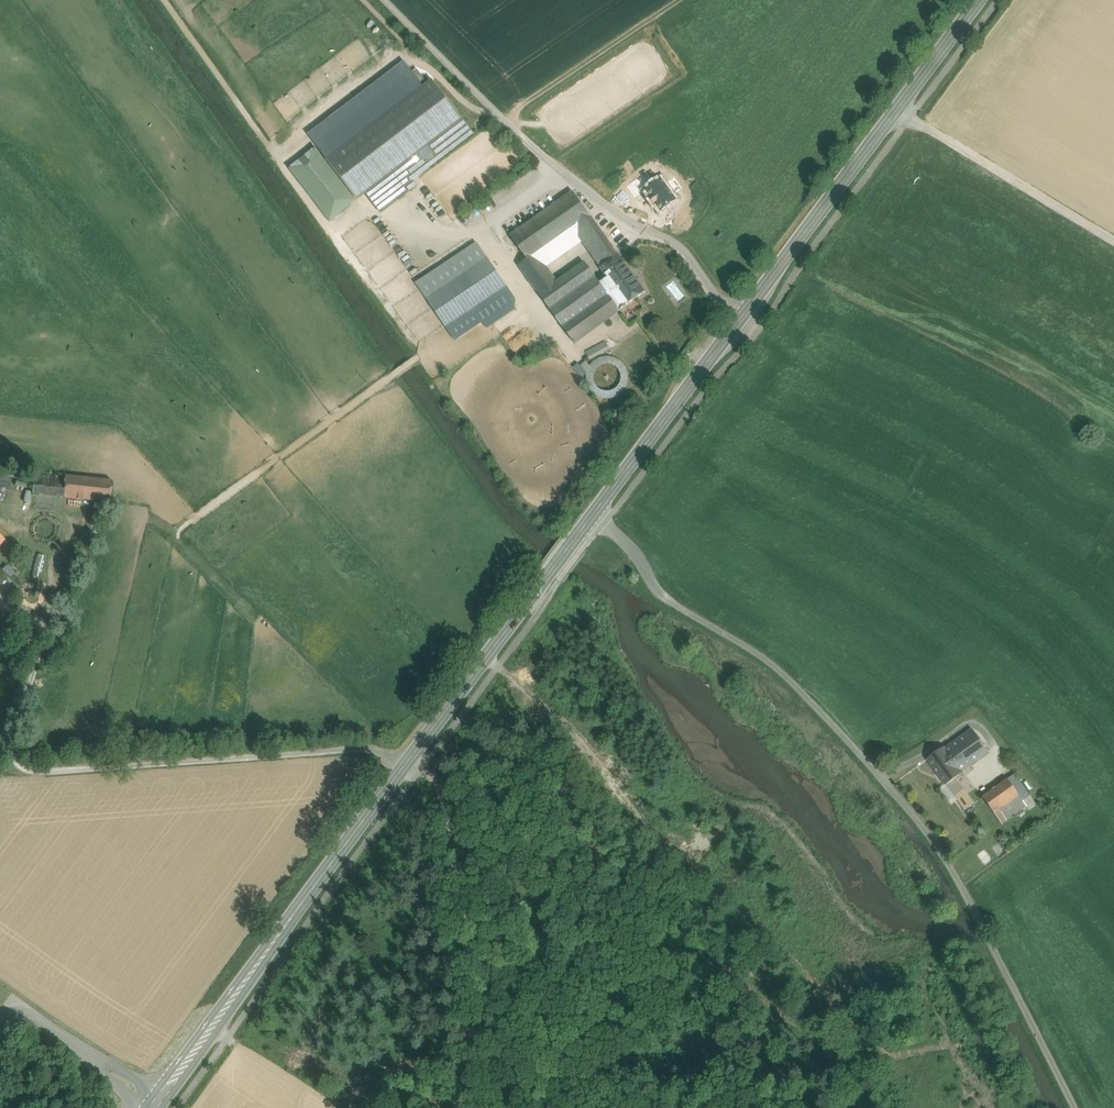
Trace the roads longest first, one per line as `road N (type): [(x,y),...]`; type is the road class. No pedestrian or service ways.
road 1 (unclassified): [(1077,1107),(972,901),(891,789),(797,688),(661,594),(634,551),(592,517)]
road 2 (secondary): [(592,517),(152,1107)]
road 3 (unclassified): [(729,332),(678,244),(554,172),(383,0)]
road 4 (secondary): [(976,0),(729,332)]
road 5 (track): [(476,1107),(440,794),(405,766)]
road 6 (secondary): [(729,332),(592,517)]

